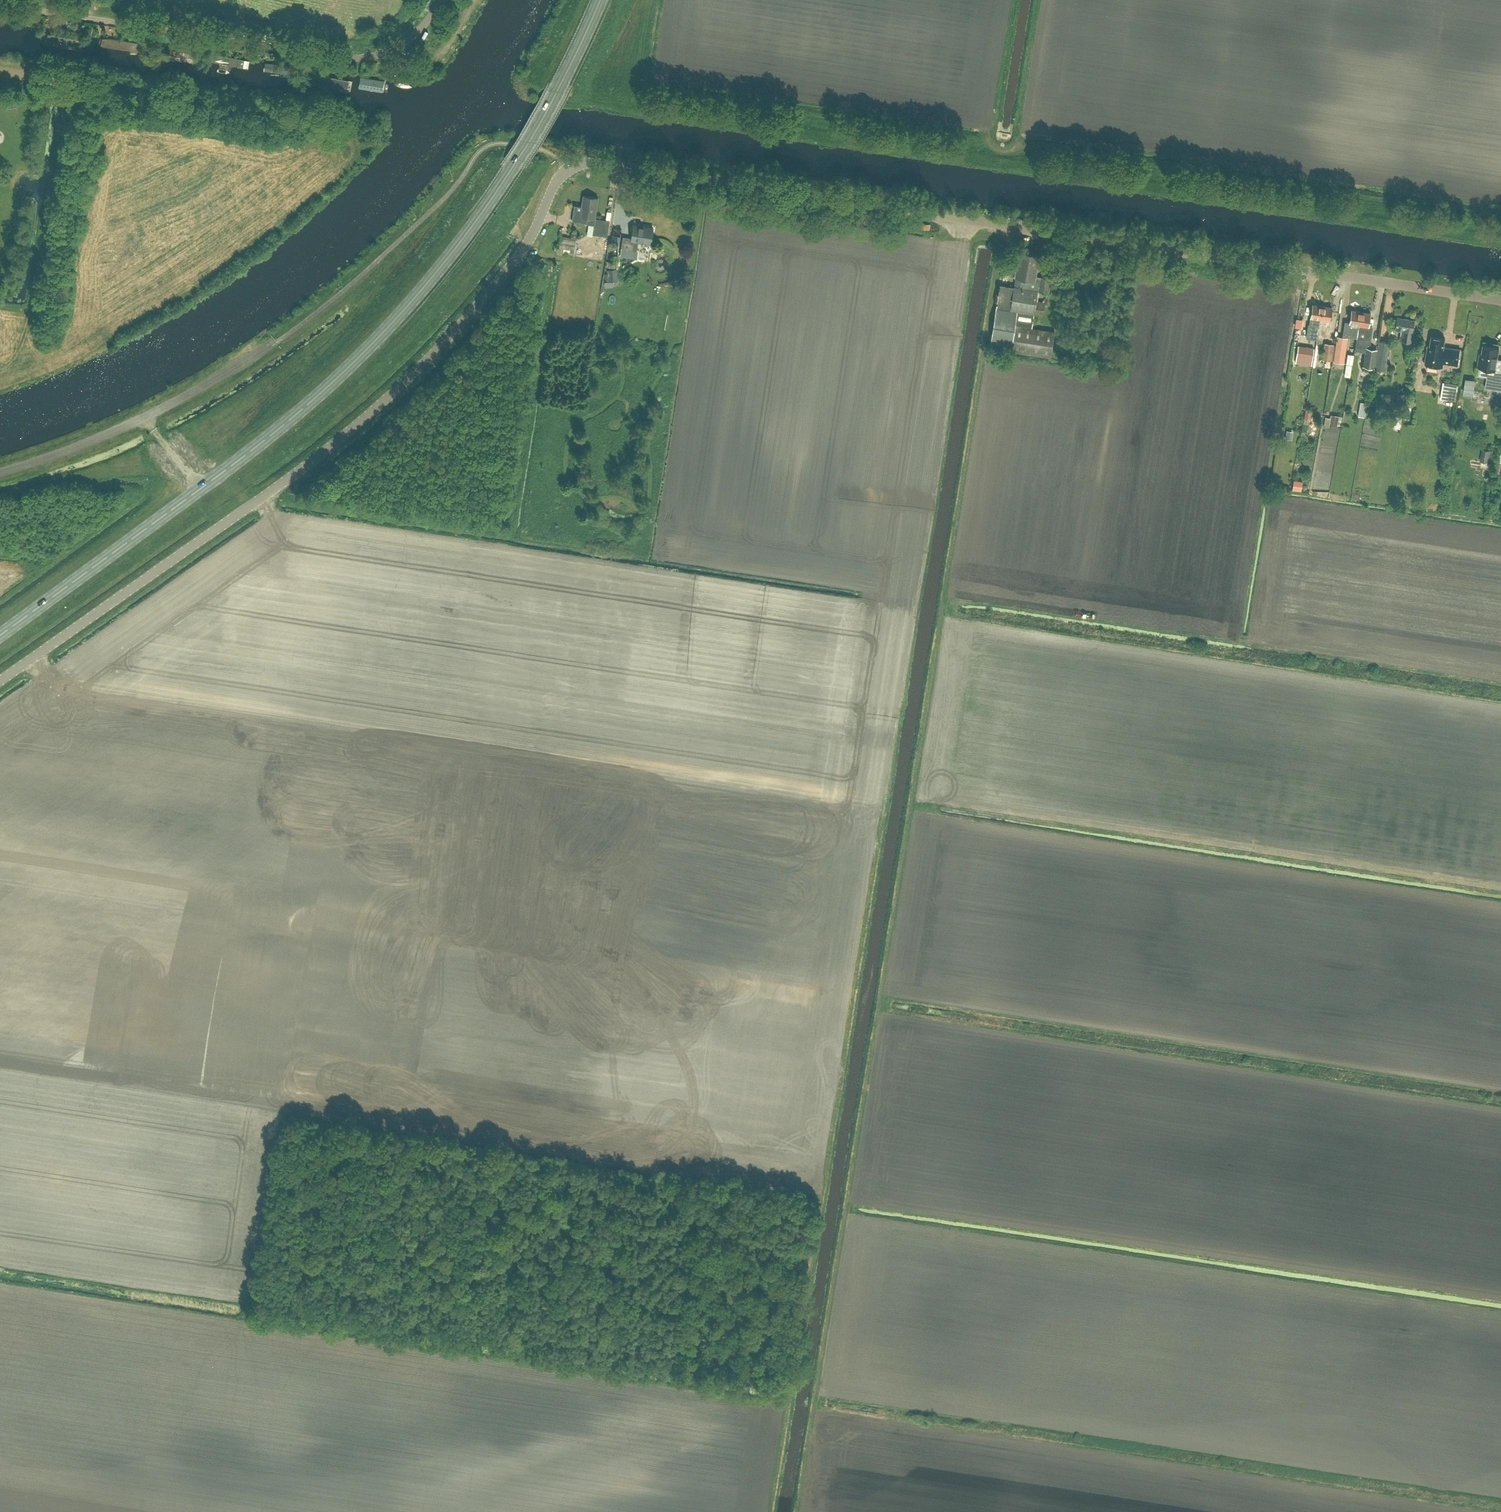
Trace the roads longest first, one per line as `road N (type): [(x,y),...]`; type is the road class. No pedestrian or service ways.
road 1 (unclassified): [(1500,299),(583,163),(554,186),(535,230),(487,294),(394,393),(332,447),(0,682)]
road 2 (secondary): [(0,636),(303,410),(381,334),(513,166),(599,0)]
road 3 (unclassified): [(0,4),(361,57),(406,40),(441,0)]
road 4 (unclassified): [(0,472),(144,417),(270,345)]

